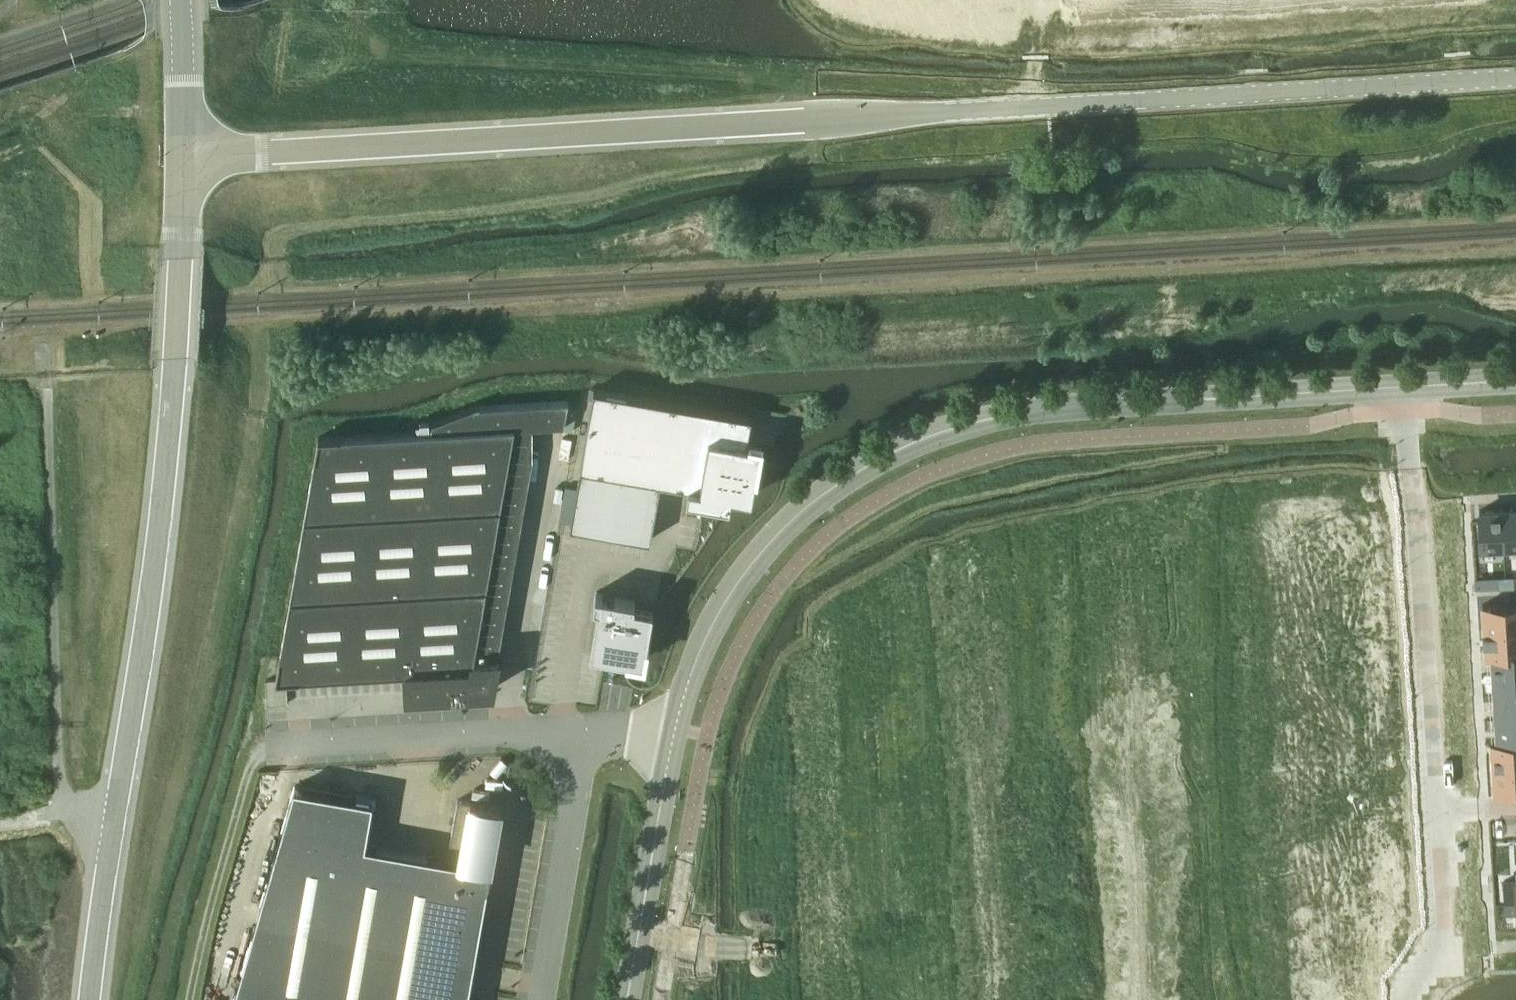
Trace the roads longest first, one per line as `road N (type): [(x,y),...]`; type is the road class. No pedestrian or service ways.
road 1 (unclassified): [(182,155),(1515,76)]
road 2 (unclassified): [(674,734),(699,656),(740,580),(805,509),(895,452),(956,428),(1042,410),(1401,389)]
road 3 (unclassified): [(88,999),(155,552),(176,354),(182,155)]
road 4 (residential): [(1414,503),(1427,581),(1445,944)]
road 5 (residential): [(585,733),(270,751)]
road 6 (unclassified): [(540,999),(585,733)]
road 7 (unclassified): [(627,999),(674,734)]
road 8 (unclassified): [(182,155),(182,0)]

